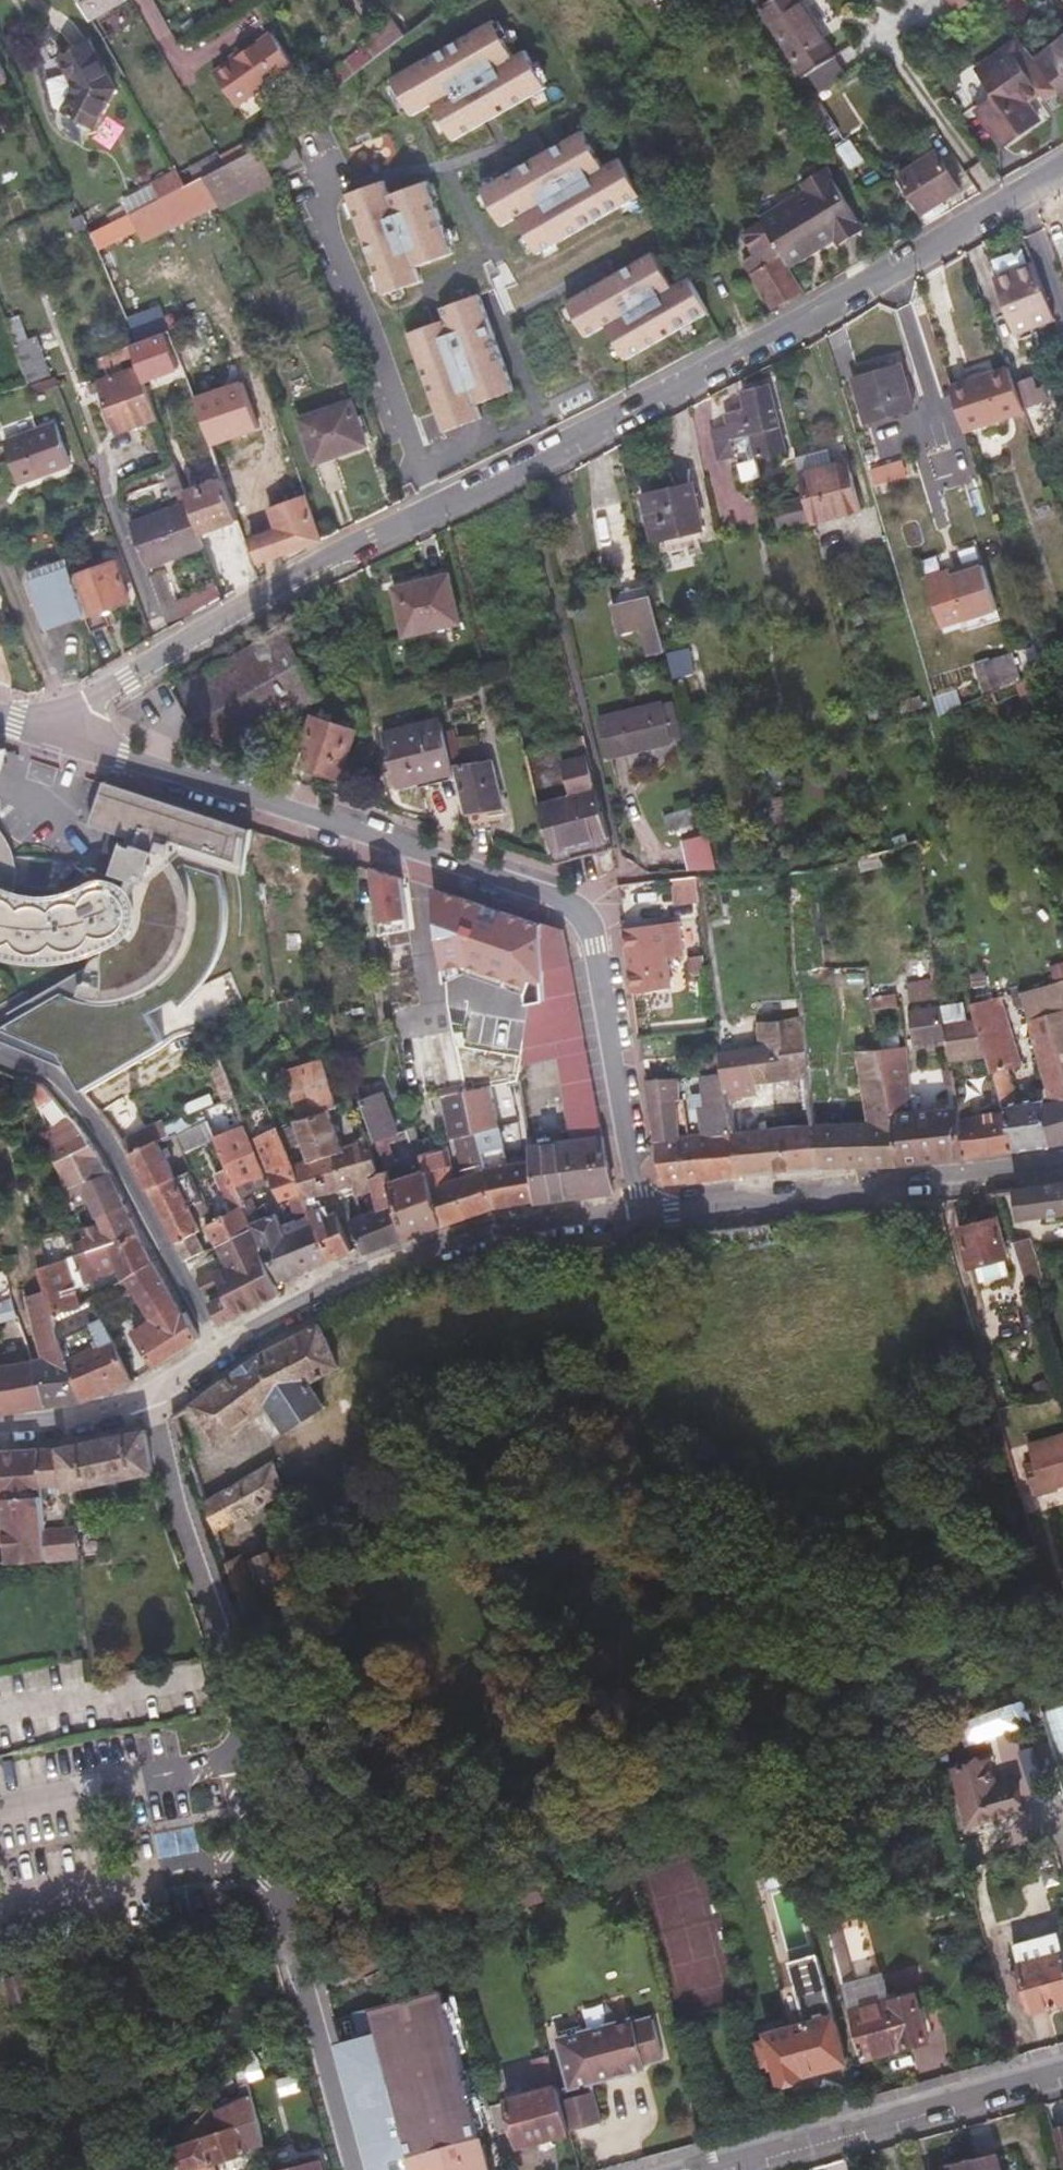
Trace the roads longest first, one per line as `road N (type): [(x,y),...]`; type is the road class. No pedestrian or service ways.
road 1 (residential): [(63,734),(575,912),(589,943),(640,1212)]
road 2 (residential): [(355,2169),(287,1922),(239,1665),(159,1390)]
road 3 (residential): [(1062,175),(687,402),(442,513)]
road 4 (residential): [(223,1351),(400,1258),(540,1225),(640,1212)]
road 5 (residential): [(442,513),(234,622),(109,696),(63,734)]
road 6 (residential): [(640,1212),(1062,1160)]
road 7 (residential): [(223,1351),(93,1123),(53,1076),(0,1051)]
road 8 (residential): [(1062,2071),(705,2169)]
road 9 (residential): [(442,513),(304,178)]
road 10 (residential): [(0,1431),(103,1413),(159,1390)]

